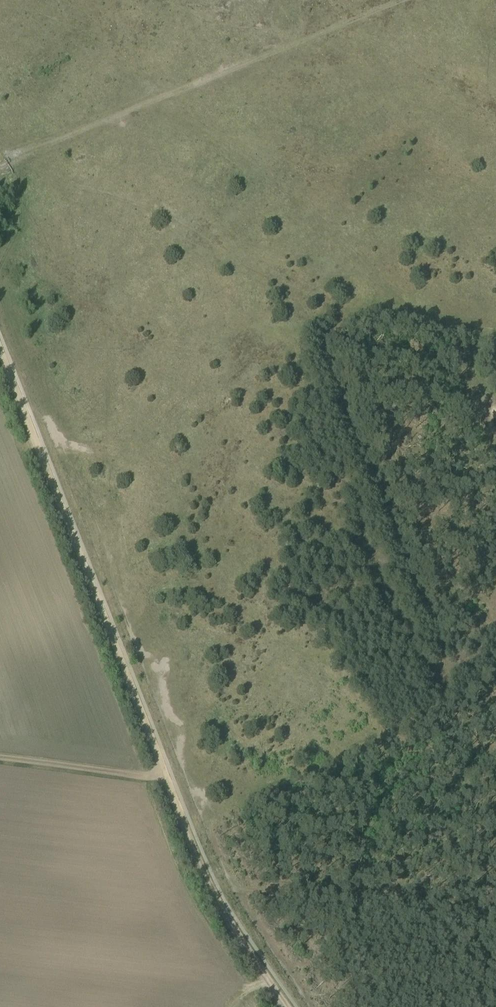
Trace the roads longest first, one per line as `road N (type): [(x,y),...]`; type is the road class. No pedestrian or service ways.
road 1 (track): [(0,352),(203,878),(284,1006)]
road 2 (track): [(399,0),(10,161)]
road 3 (track): [(495,914),(234,892)]
road 4 (track): [(0,758),(163,777)]

